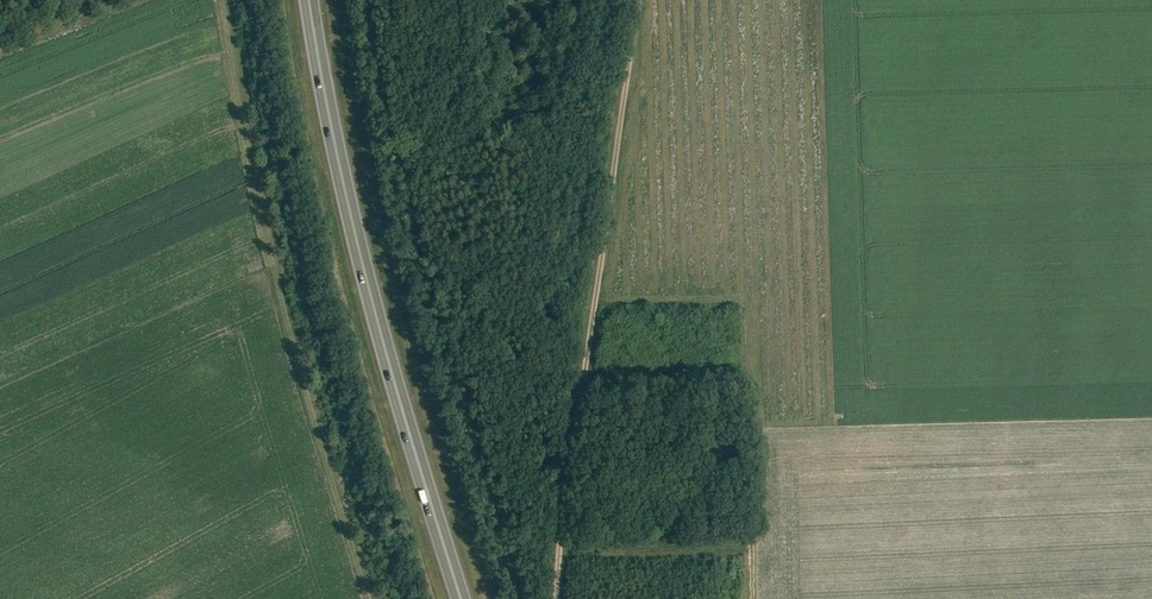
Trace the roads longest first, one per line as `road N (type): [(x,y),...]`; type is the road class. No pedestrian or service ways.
road 1 (trunk): [(463,598),(375,315),(308,0)]
road 2 (track): [(369,598),(270,252),(222,0)]
road 3 (track): [(552,598),(634,0)]

